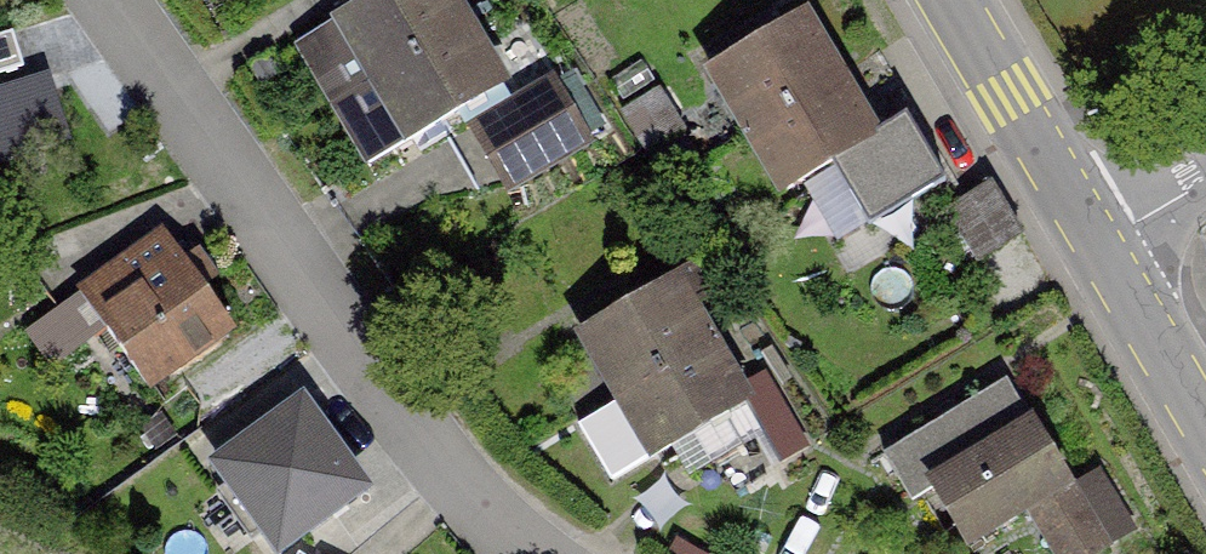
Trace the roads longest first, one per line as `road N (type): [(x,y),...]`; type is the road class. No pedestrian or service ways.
road 1 (residential): [(536,553),(504,532),(403,421),(93,0)]
road 2 (tertiary): [(955,0),(1101,247)]
road 3 (tertiary): [(1101,247),(1205,423)]
road 4 (residential): [(1101,247),(1205,182)]

